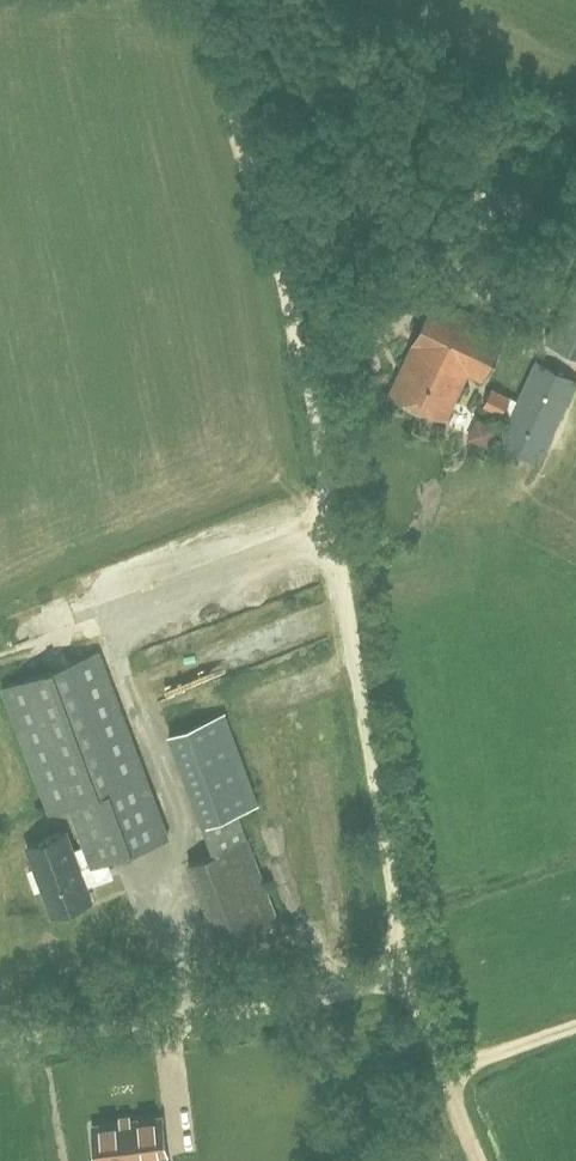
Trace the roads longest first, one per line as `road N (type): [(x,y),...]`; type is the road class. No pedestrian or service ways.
road 1 (unclassified): [(0,1041),(329,1000),(373,980),(396,944),(396,906),(305,341)]
road 2 (track): [(305,341),(232,116),(211,0)]

